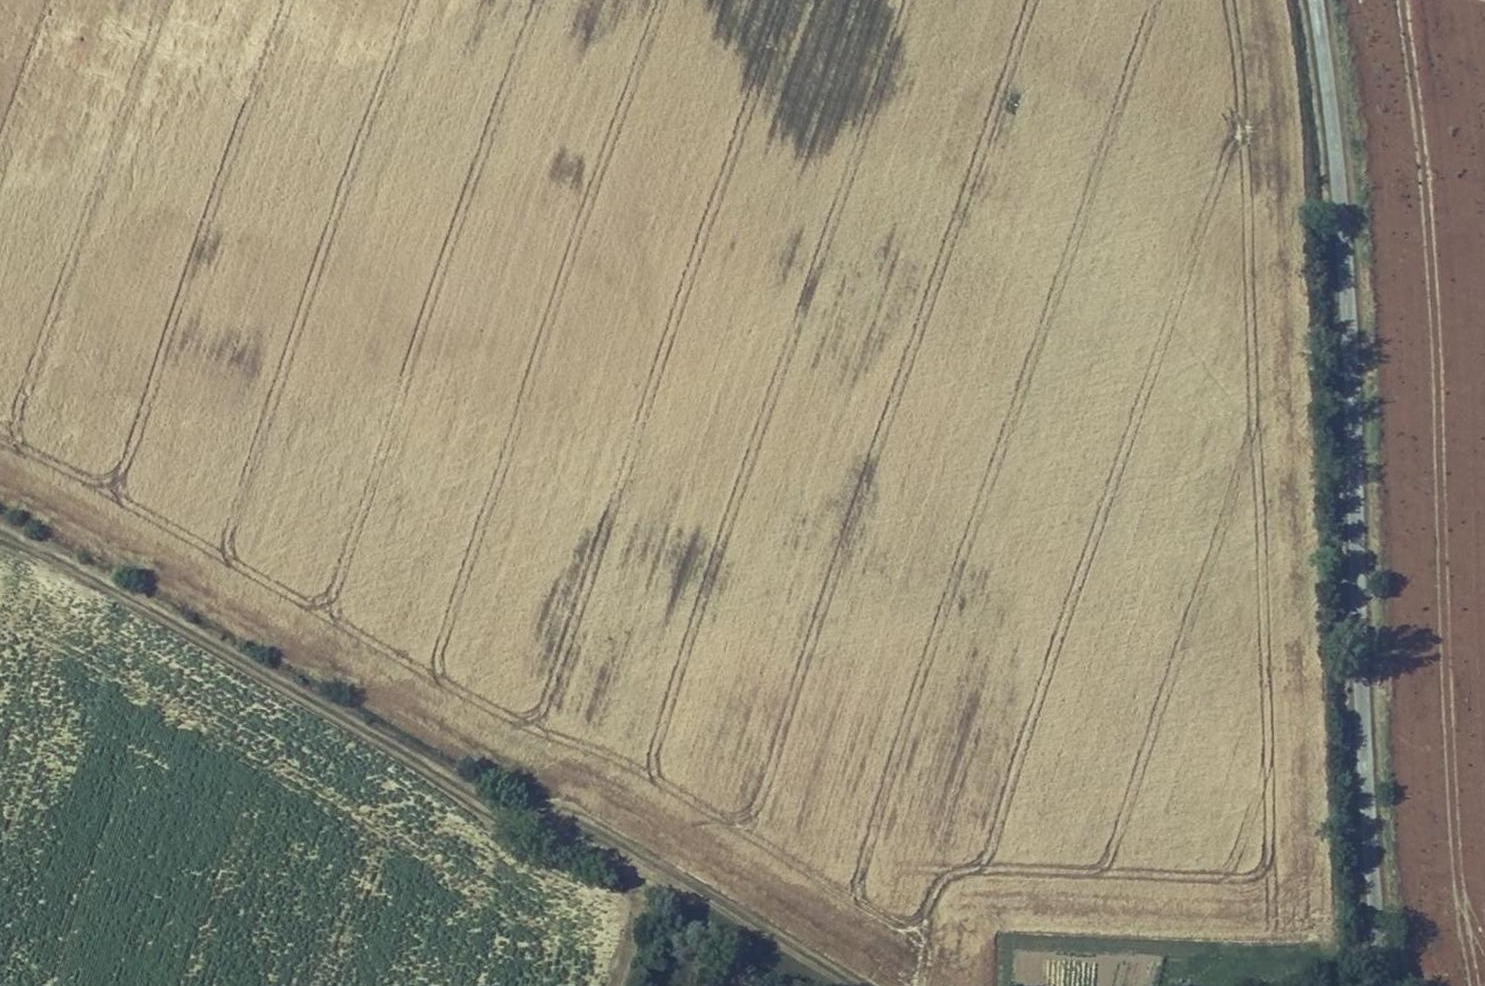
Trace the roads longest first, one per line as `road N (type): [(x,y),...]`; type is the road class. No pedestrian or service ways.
road 1 (track): [(870,985),(586,814),(491,810),(0,533)]
road 2 (unclassified): [(1313,0),(1341,201),(1353,656),(1378,985)]

